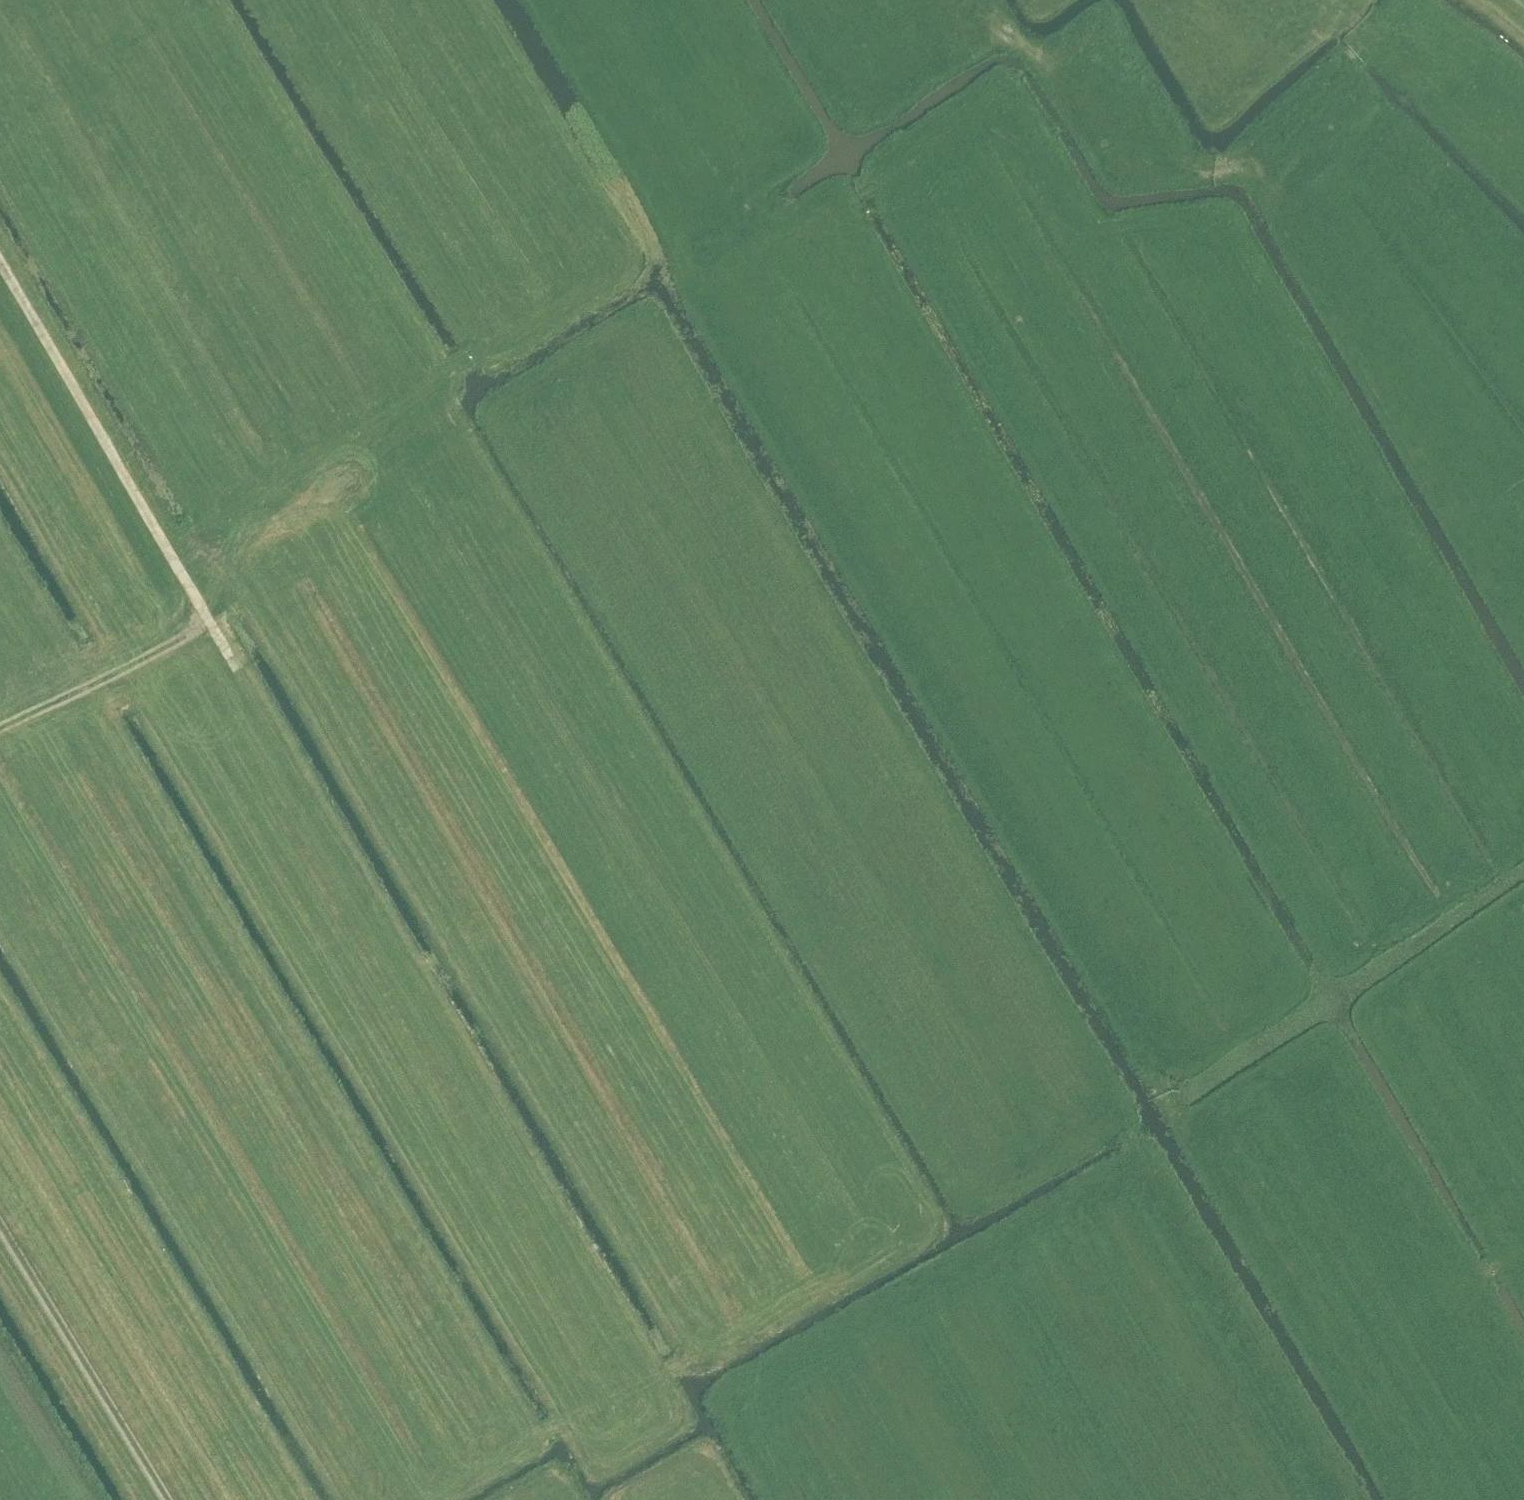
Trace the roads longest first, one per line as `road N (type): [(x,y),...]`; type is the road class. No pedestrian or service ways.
road 1 (track): [(0,258),(210,619),(0,732)]

